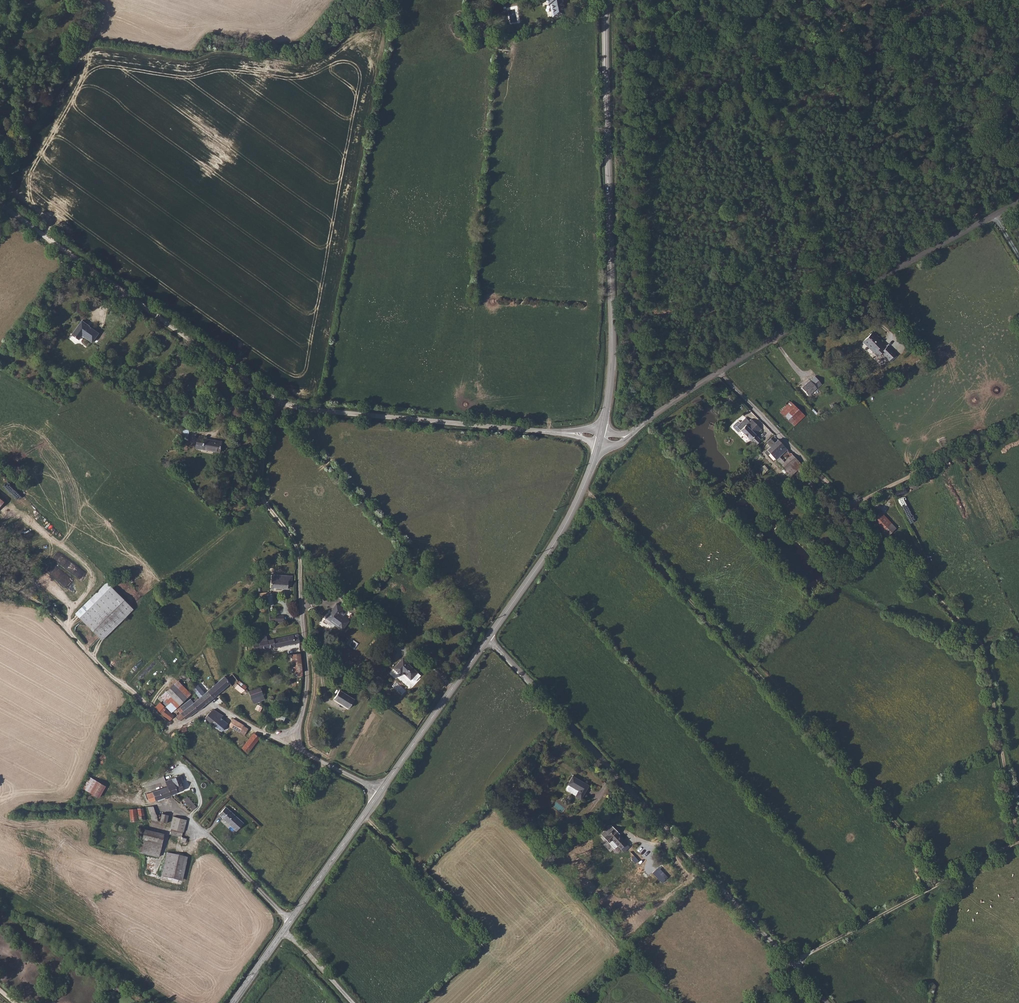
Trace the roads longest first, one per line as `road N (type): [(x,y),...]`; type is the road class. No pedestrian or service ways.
road 1 (track): [(949,879),(583,487)]
road 2 (unclassified): [(827,1002),(488,639)]
road 3 (tertiary): [(606,0),(612,357),(602,431)]
road 4 (track): [(985,647),(849,506),(1018,423)]
road 5 (unclassified): [(287,746),(307,691),(298,552),(262,499),(279,403)]
road 6 (unclassified): [(719,372),(1018,200)]
road 7 (unclassified): [(279,403),(0,206)]
road 8 (unclassified): [(537,433),(279,403)]
road 9 (track): [(789,963),(1018,842)]
road 10 (track): [(182,724),(167,723),(110,674),(41,603),(0,581)]
road 11 (tertiary): [(599,444),(553,545),(488,639)]
road 12 (track): [(1018,834),(985,647)]
road 13 (tertiary): [(488,639),(380,795)]
road 14 (unclassified): [(849,506),(719,372)]
road 15 (unclassified): [(480,942),(363,820)]
road 16 (track): [(262,499),(149,597)]
road 17 (unclassified): [(290,921),(197,825)]
road 18 (tertiary): [(363,820),(290,921)]
road 19 (unclassified): [(287,746),(213,706),(182,724)]

